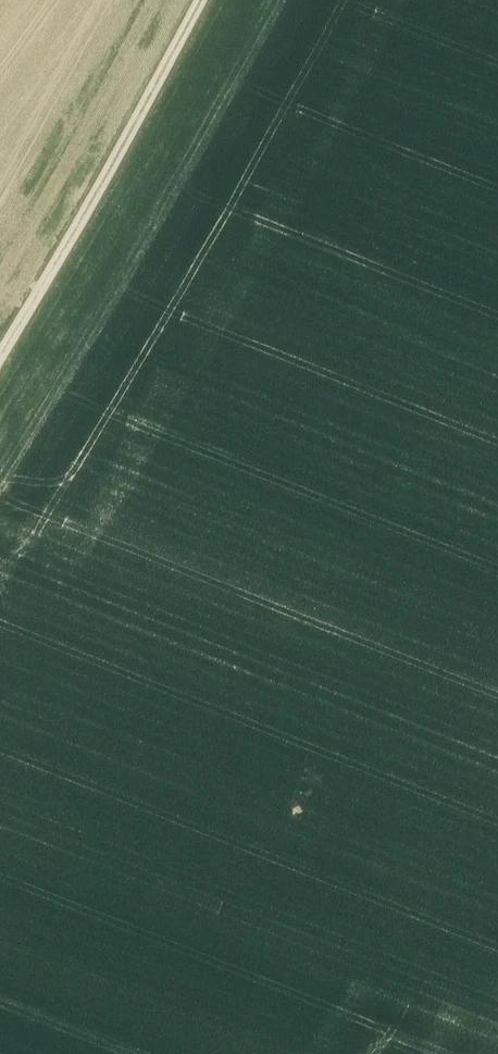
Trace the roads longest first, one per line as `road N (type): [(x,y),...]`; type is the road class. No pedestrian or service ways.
road 1 (track): [(200,0),(0,355)]

